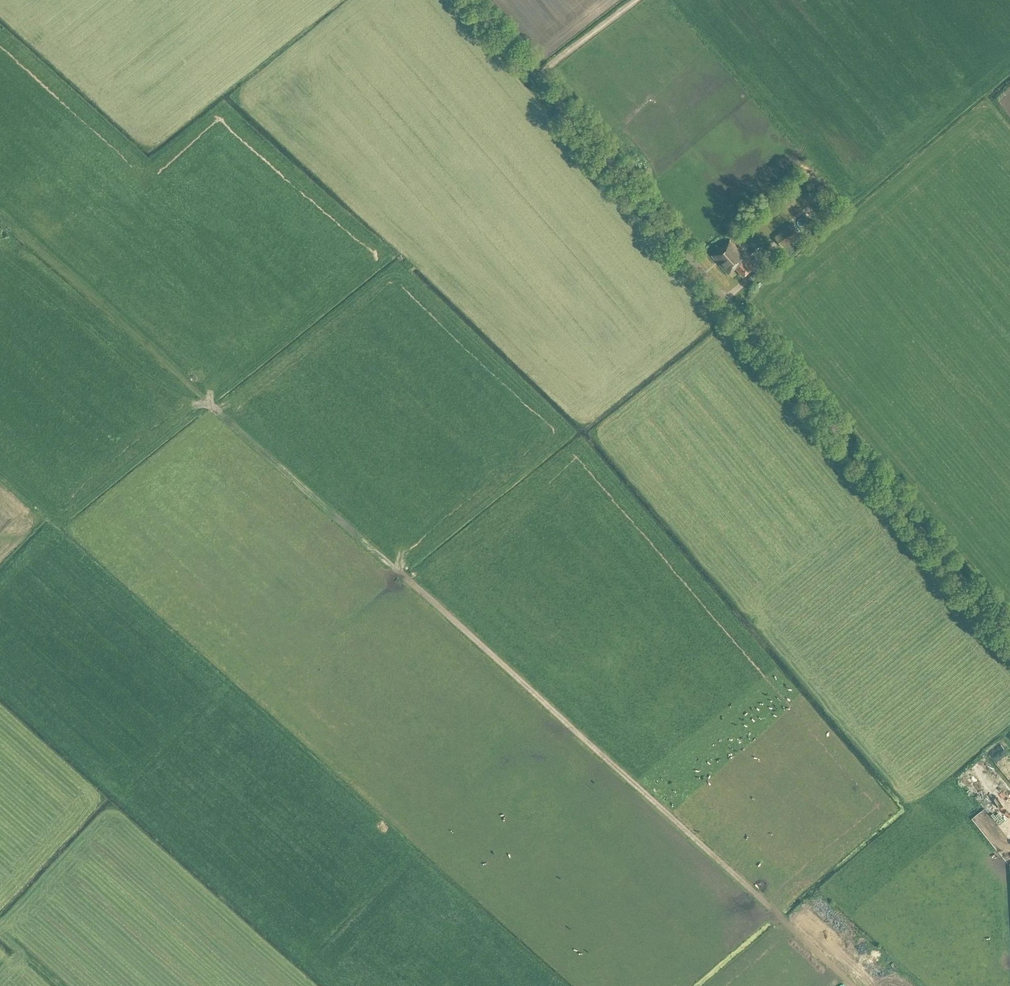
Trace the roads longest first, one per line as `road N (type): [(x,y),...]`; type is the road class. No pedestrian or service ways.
road 1 (unclassified): [(1009,641),(466,0)]

